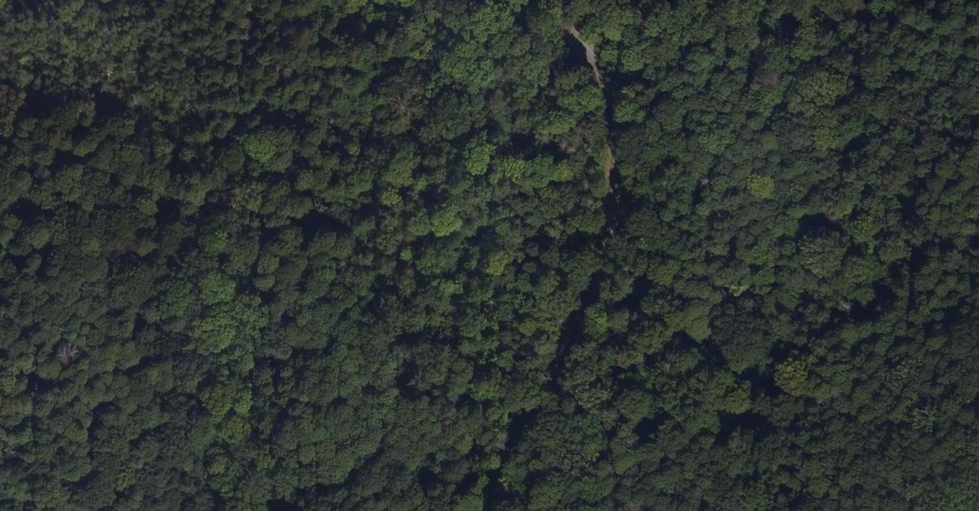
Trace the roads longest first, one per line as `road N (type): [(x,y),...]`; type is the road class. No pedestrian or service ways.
road 1 (unclassified): [(556,0),(620,108),(608,272),(501,510)]

